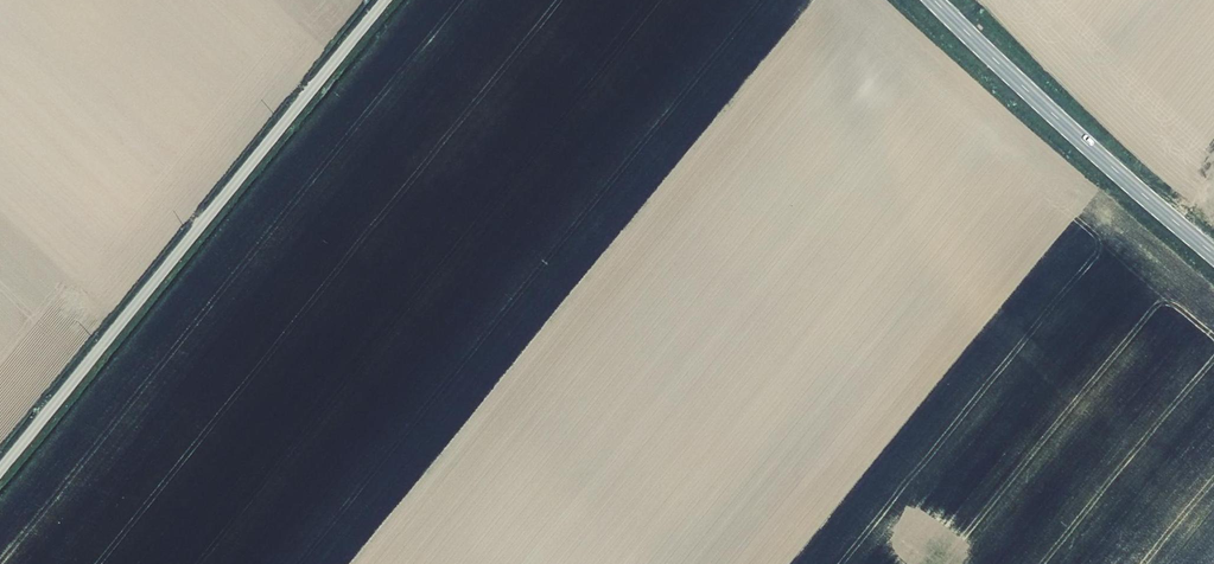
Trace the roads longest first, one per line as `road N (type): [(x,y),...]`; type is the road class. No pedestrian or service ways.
road 1 (unclassified): [(0,470),(386,0)]
road 2 (primary): [(1213,254),(934,0)]

